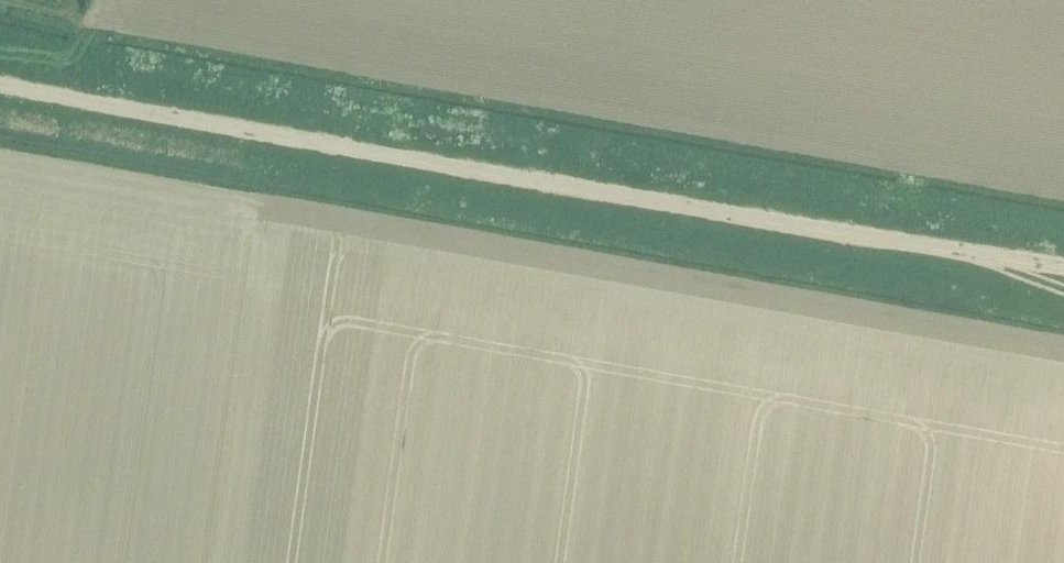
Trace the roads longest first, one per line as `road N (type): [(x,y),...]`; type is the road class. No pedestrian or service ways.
road 1 (track): [(1063,271),(0,86)]

